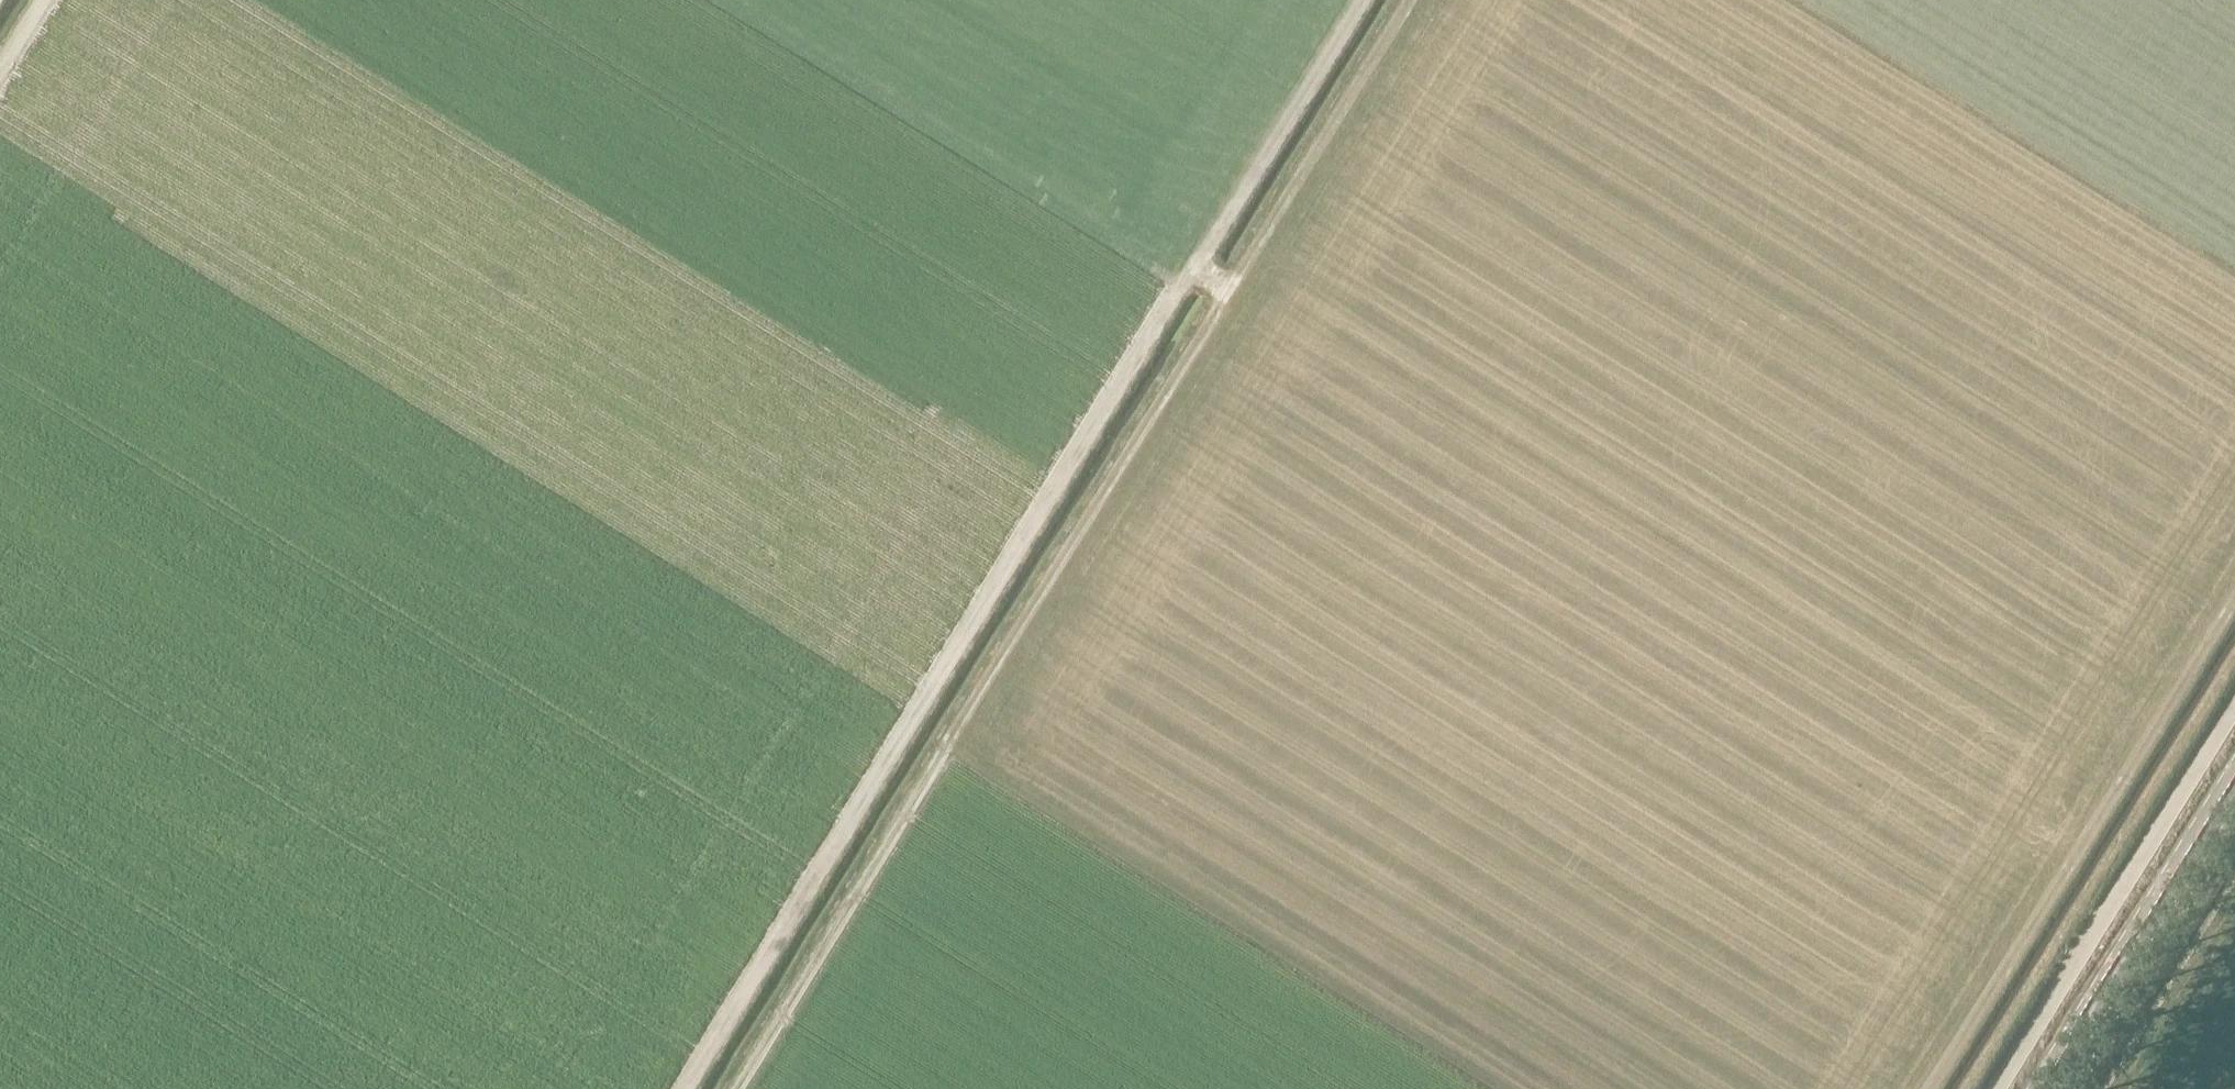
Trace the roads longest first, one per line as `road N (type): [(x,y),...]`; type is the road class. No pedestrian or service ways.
road 1 (track): [(1929,1088),(2234,602)]
road 2 (secondary): [(2043,1088),(2234,780)]

